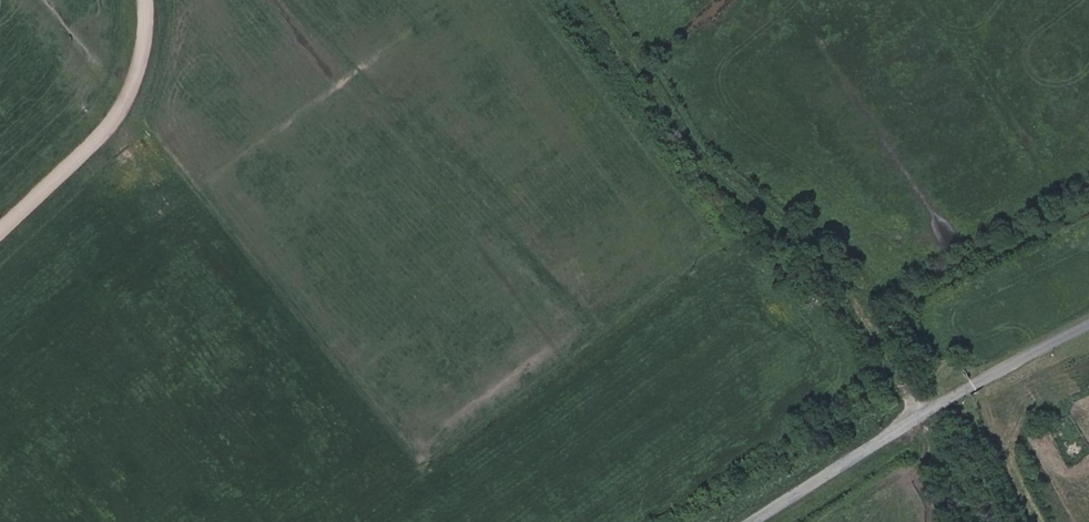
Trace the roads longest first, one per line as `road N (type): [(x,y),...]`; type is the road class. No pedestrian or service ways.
road 1 (unclassified): [(758,521),(936,408),(1088,327)]
road 2 (unclassified): [(0,227),(117,116),(144,45),(142,0)]

